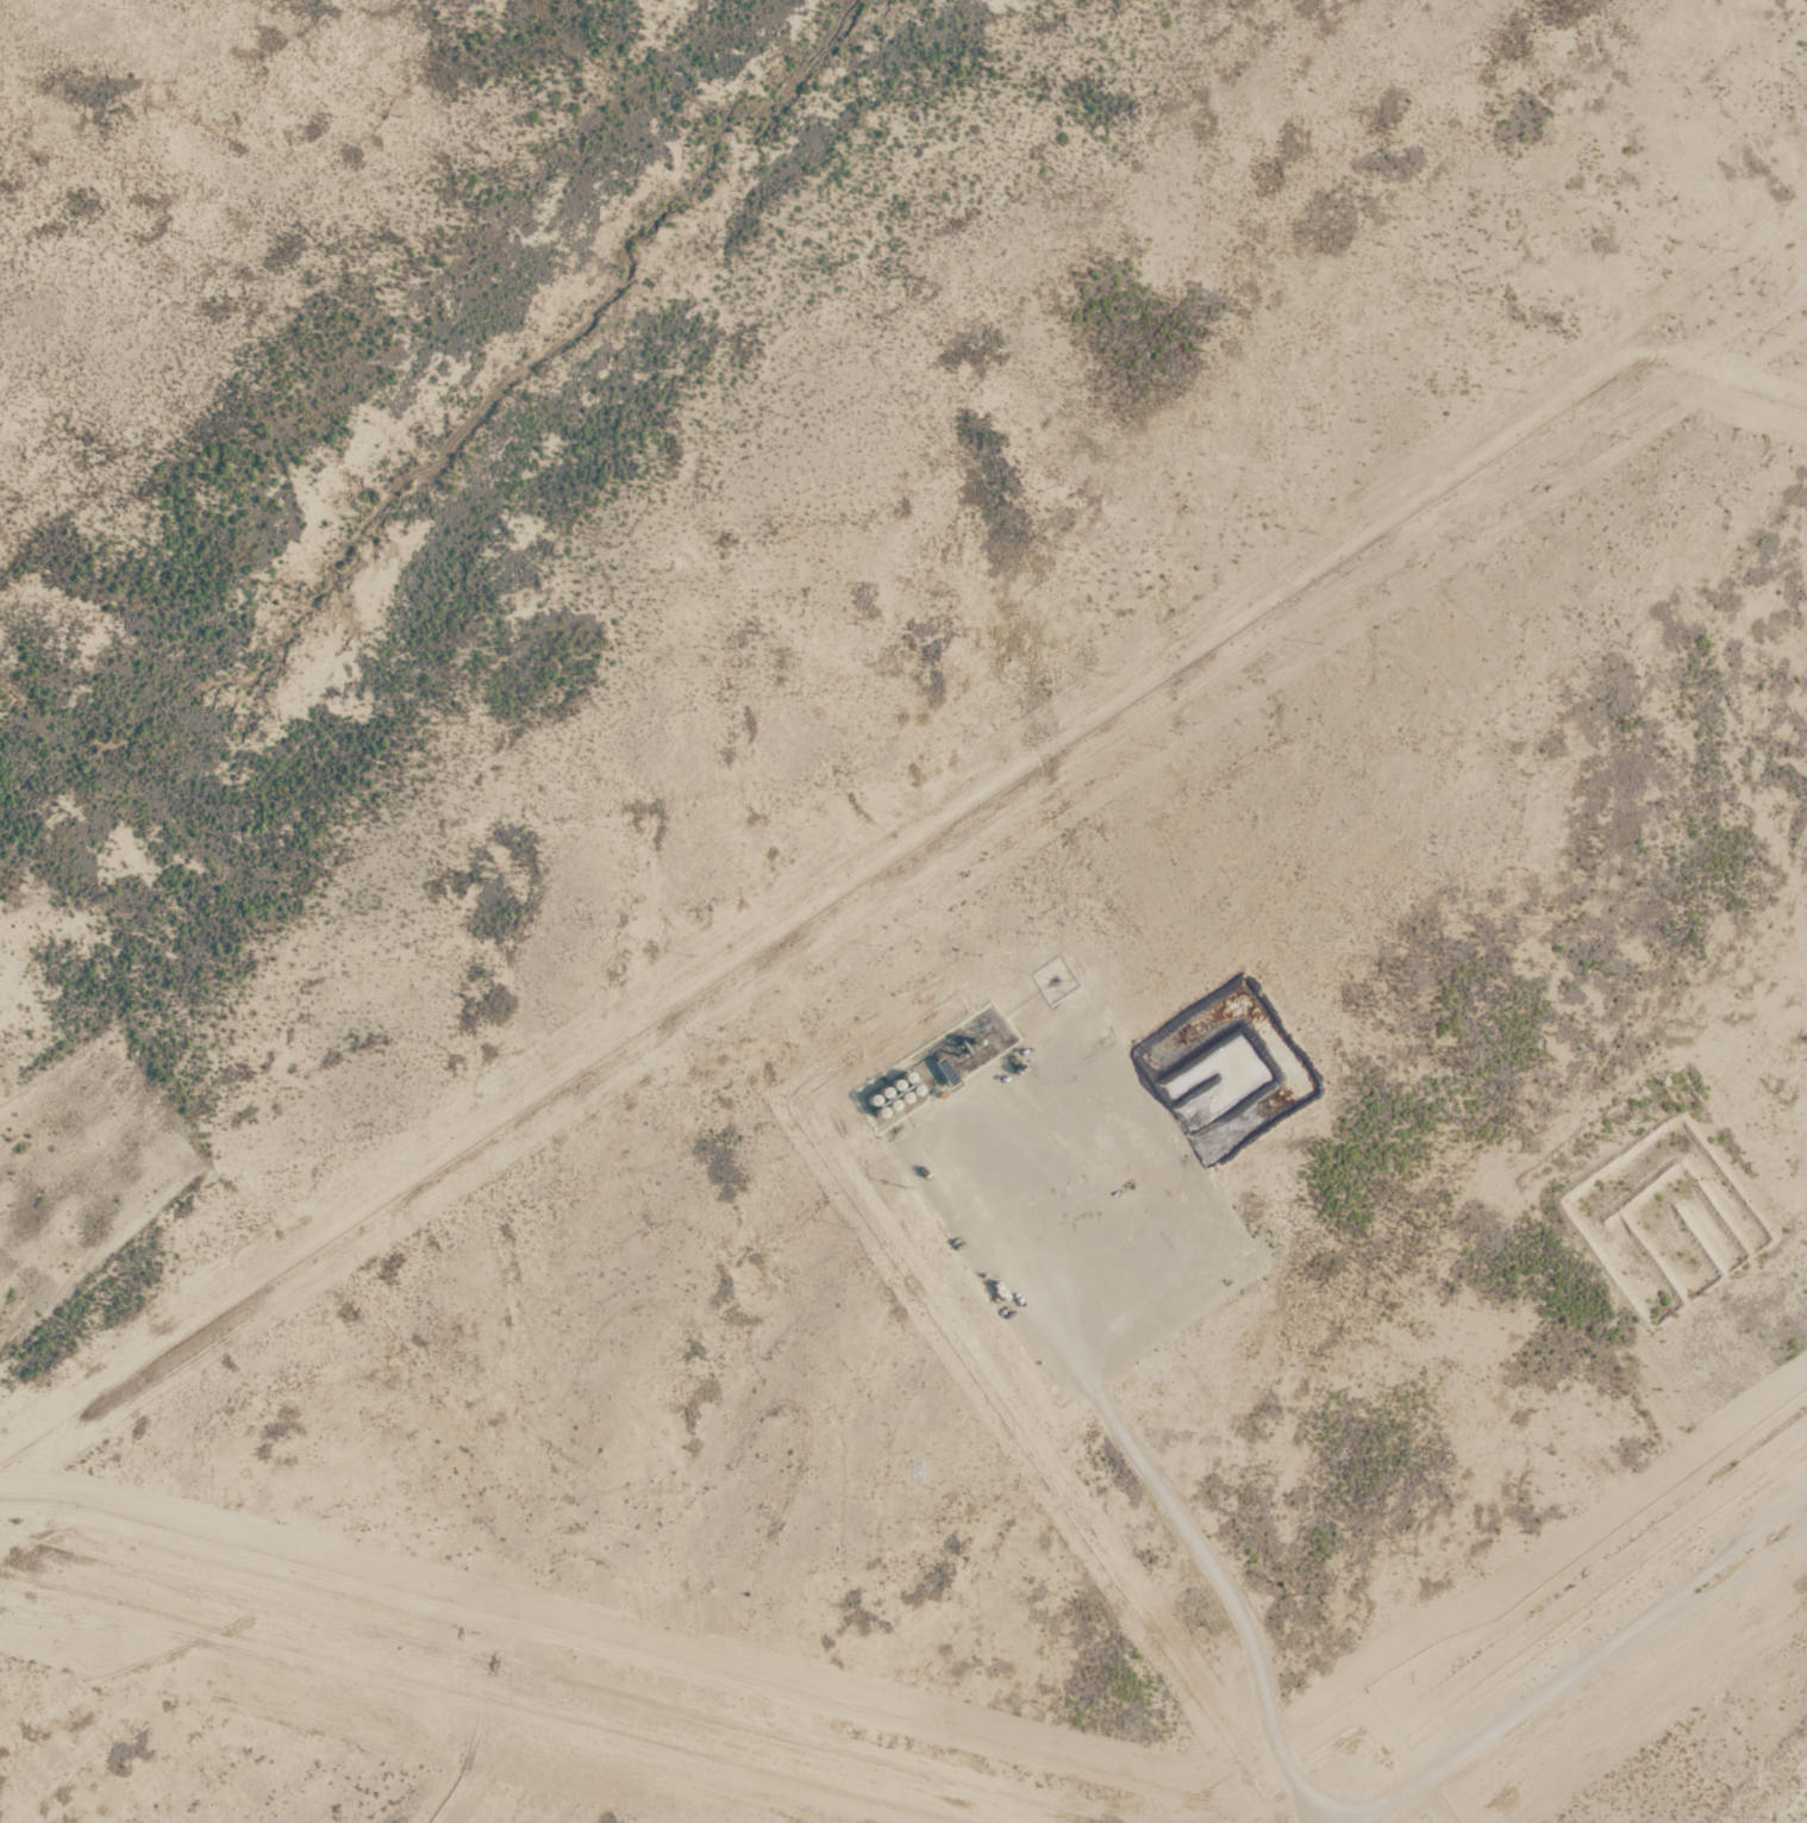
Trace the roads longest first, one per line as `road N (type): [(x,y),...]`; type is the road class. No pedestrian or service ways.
road 1 (residential): [(1367,1822),(1806,1498)]

